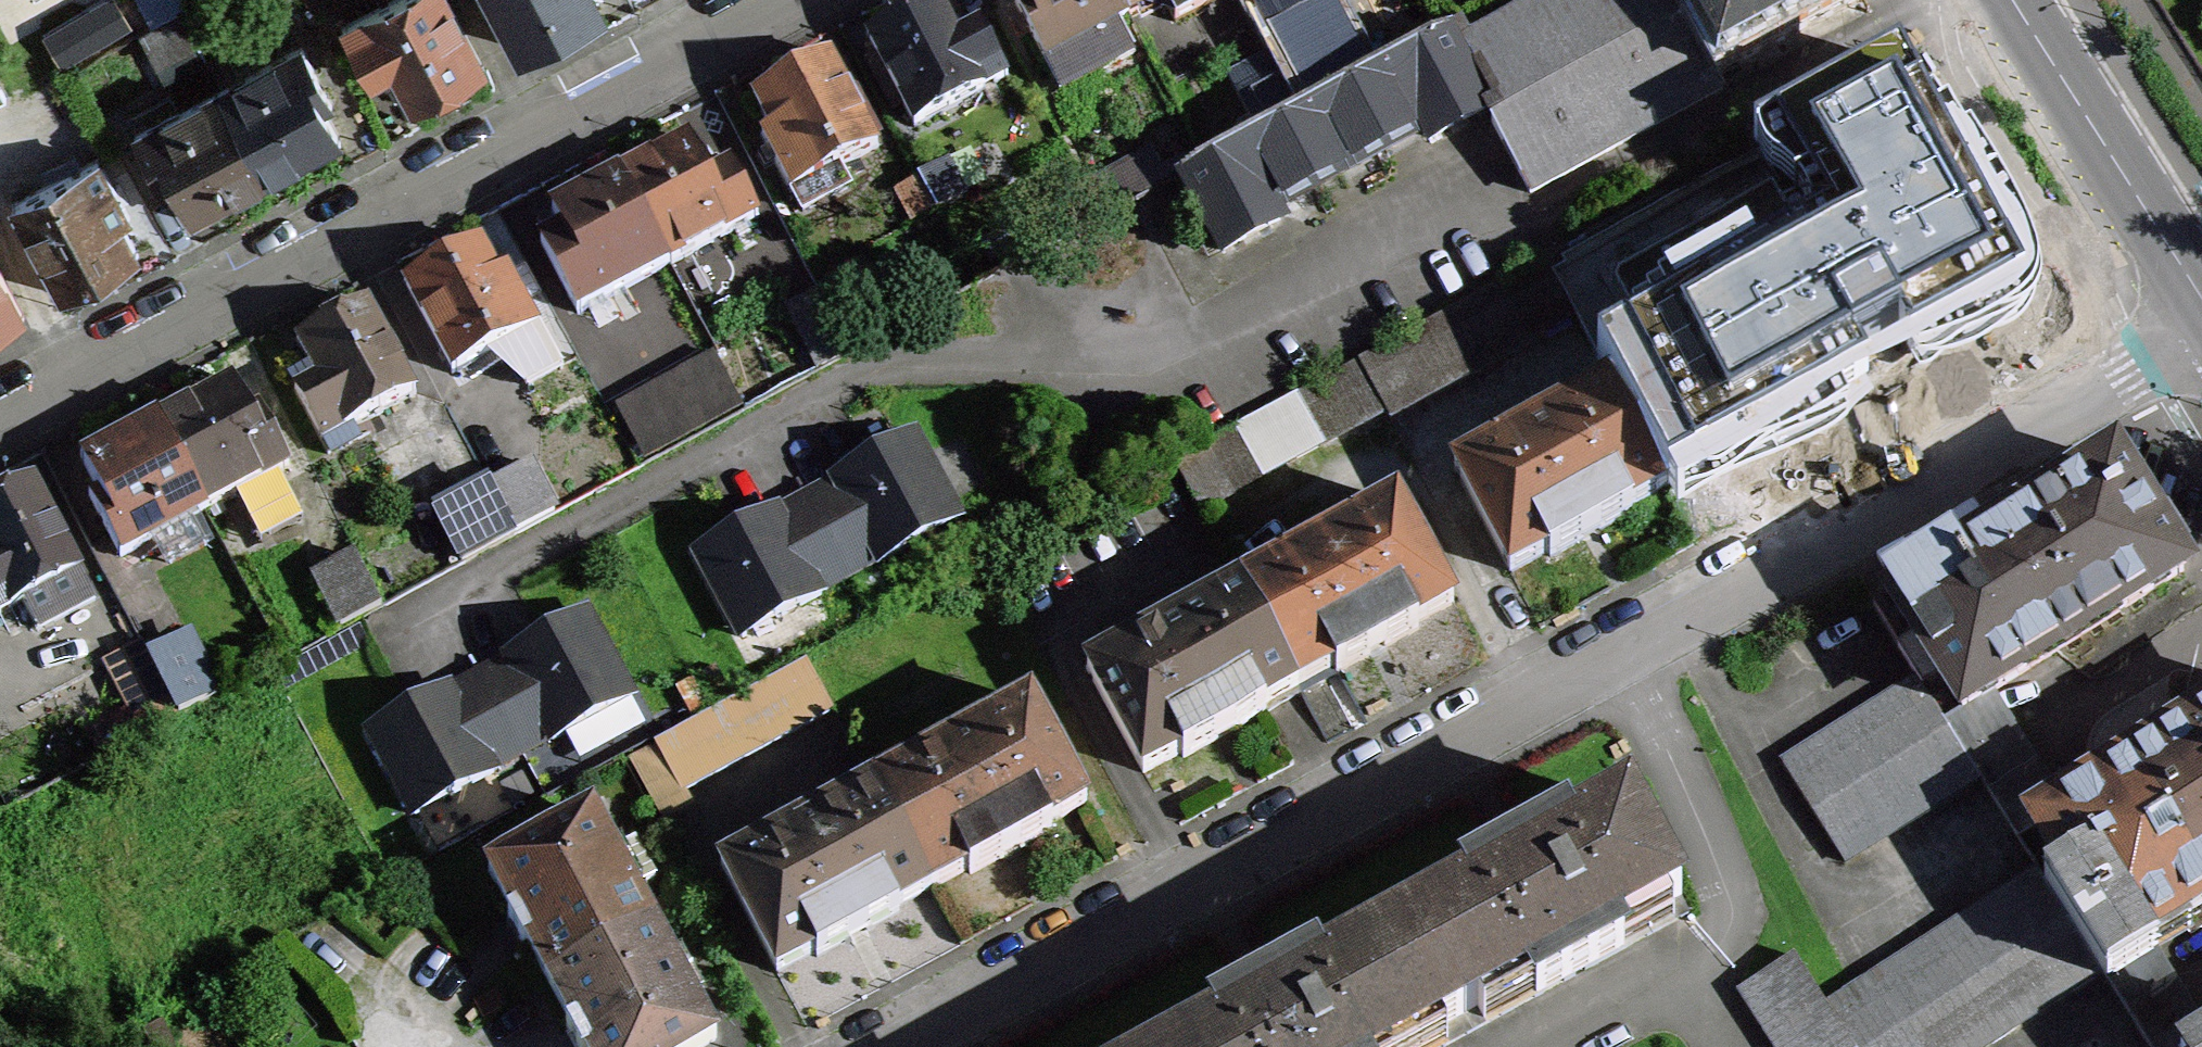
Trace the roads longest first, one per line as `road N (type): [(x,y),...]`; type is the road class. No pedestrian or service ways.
road 1 (residential): [(2201,325),(864,1046)]
road 2 (residential): [(791,0),(0,416)]
road 3 (secondary): [(2201,262),(2033,0)]

